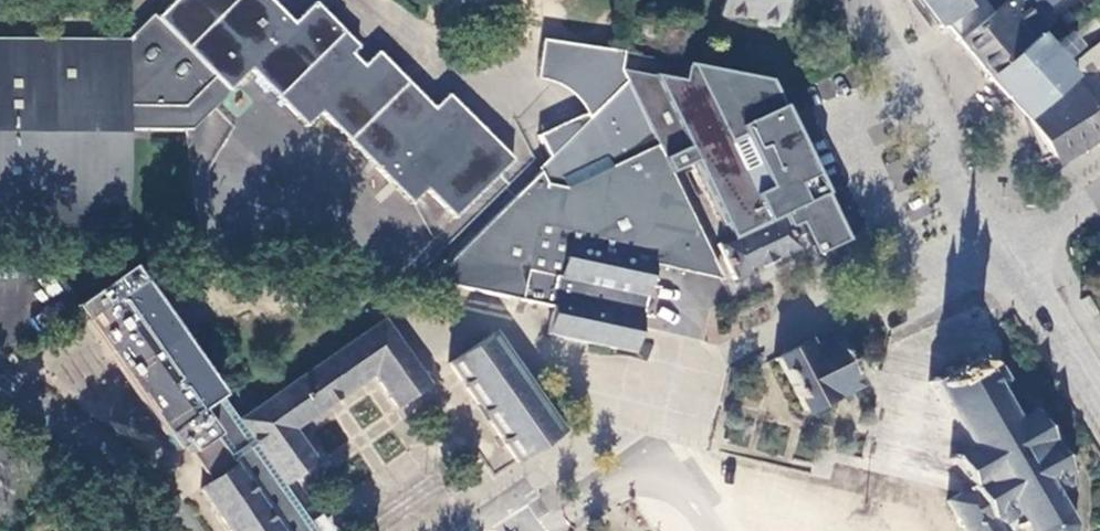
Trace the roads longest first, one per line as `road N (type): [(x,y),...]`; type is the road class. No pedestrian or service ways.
road 1 (residential): [(868,6),(941,167),(998,258)]
road 2 (residential): [(176,530),(117,464),(0,381)]
road 3 (residential): [(998,258),(1099,408)]

